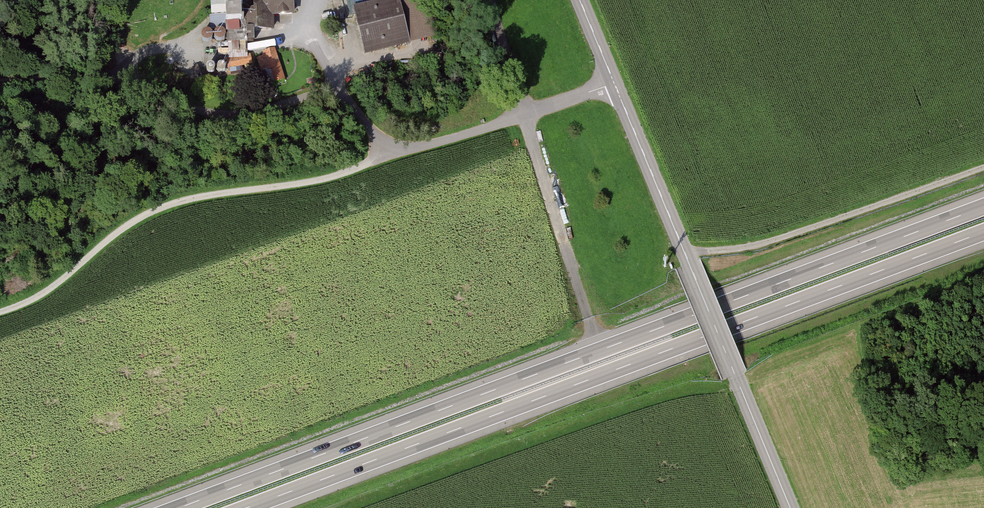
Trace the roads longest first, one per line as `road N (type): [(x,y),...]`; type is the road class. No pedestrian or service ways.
road 1 (motorway): [(983,207),(179,507)]
road 2 (motorway): [(246,507),(983,232)]
road 3 (tertiary): [(790,507),(581,0)]
road 4 (track): [(0,311),(43,296),(141,218),(200,199),(319,182),(383,157)]
road 5 (track): [(0,90),(78,86),(232,115),(339,87)]
road 6 (track): [(492,0),(590,318)]
road 7 (track): [(685,250),(771,242),(983,169)]

